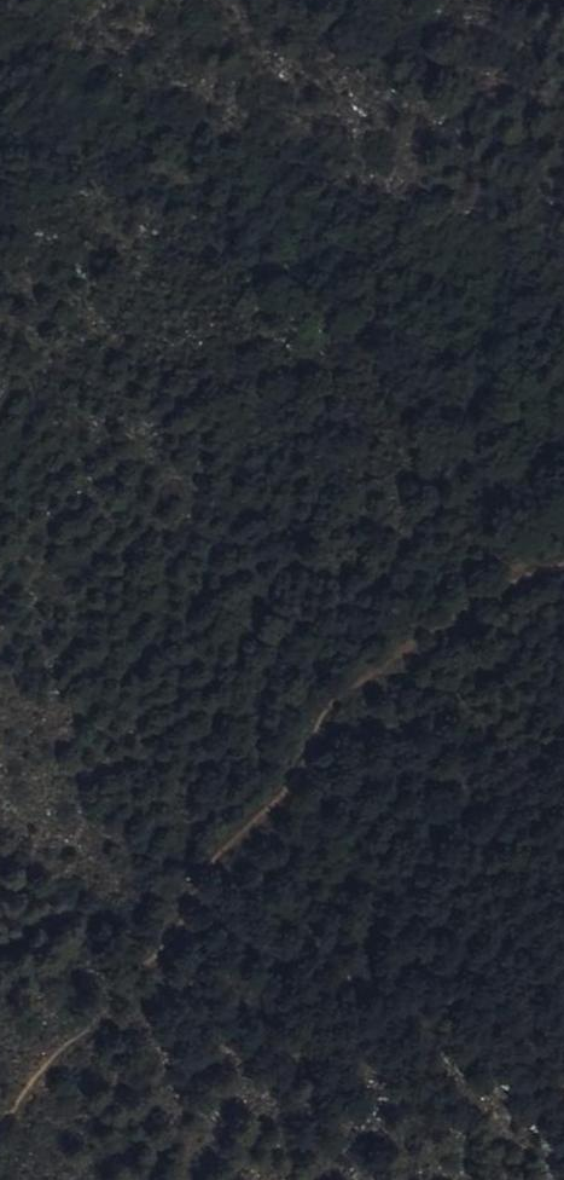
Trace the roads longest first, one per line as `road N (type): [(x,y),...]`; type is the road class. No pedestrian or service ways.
road 1 (motorway): [(434,1179),(260,607),(19,0)]
road 2 (motorway): [(0,116),(174,615),(347,1179)]

